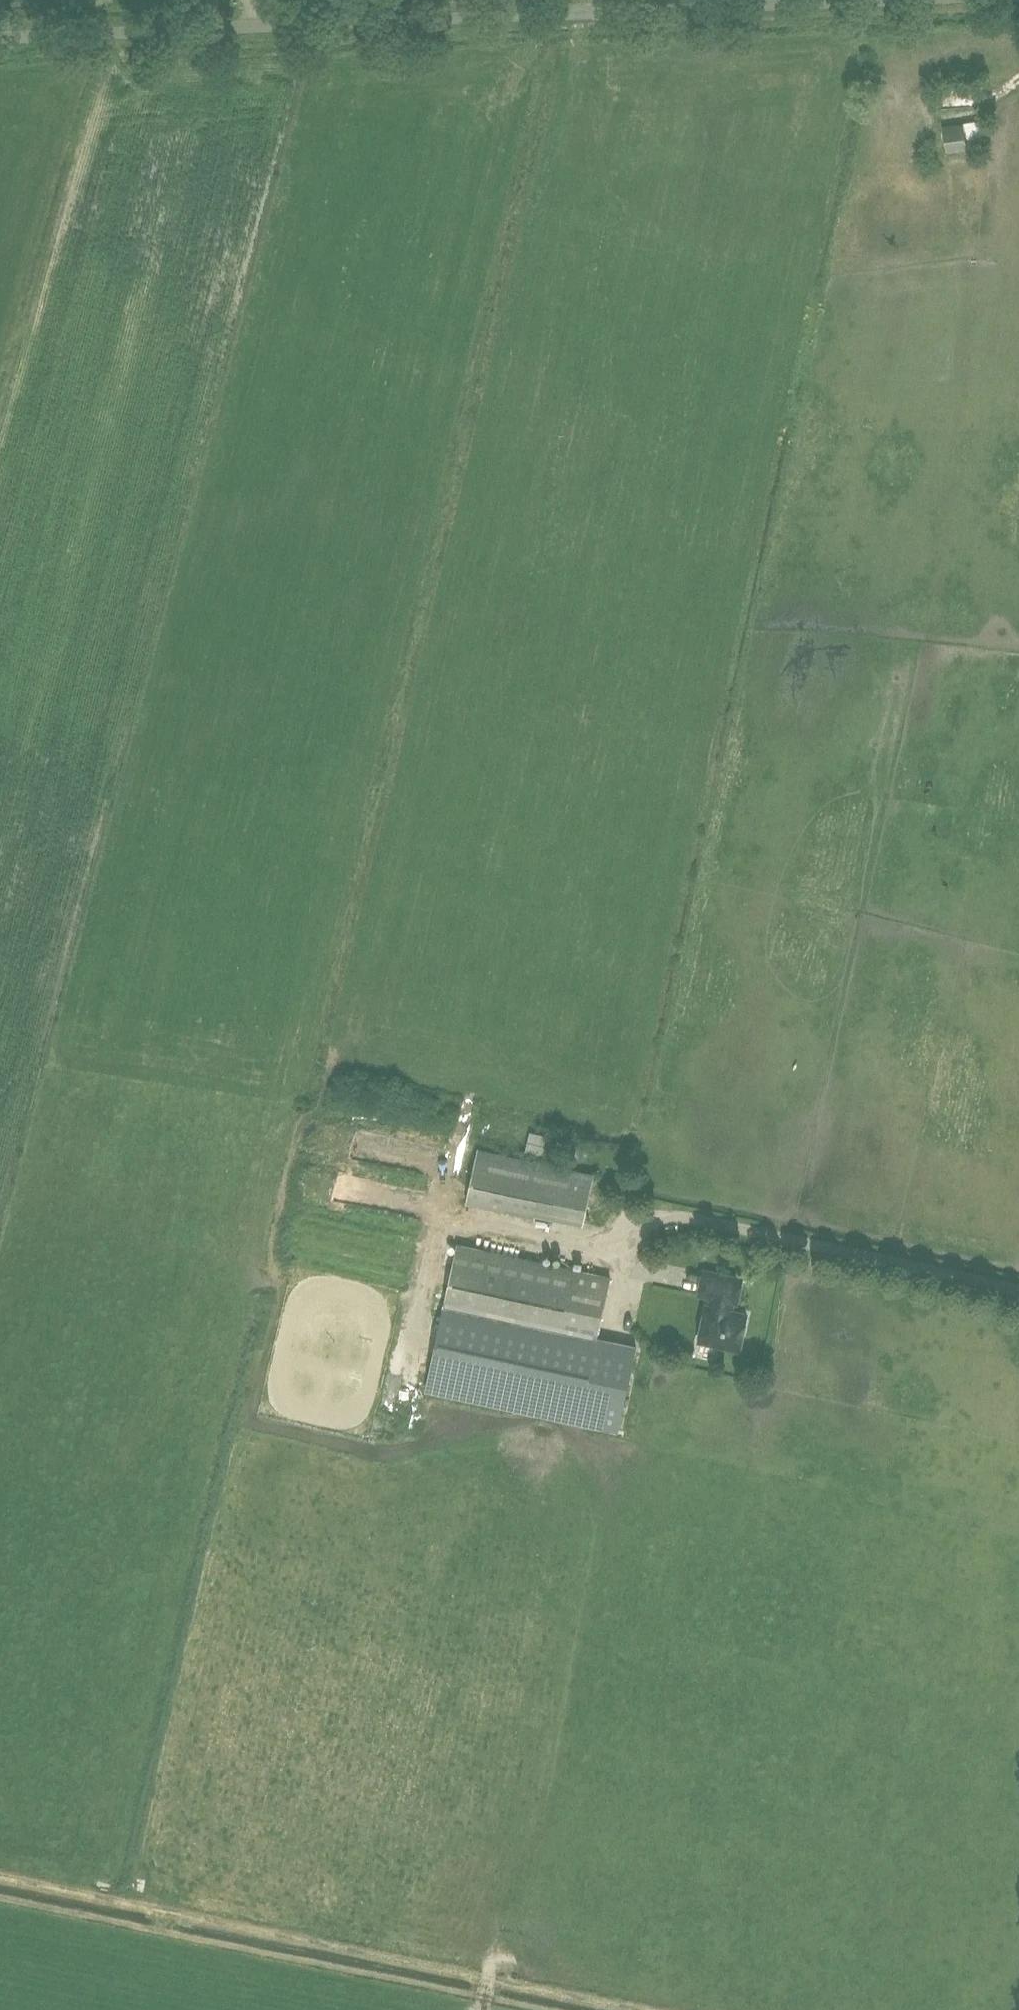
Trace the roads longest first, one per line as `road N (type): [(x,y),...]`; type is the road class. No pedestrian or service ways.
road 1 (unclassified): [(0,38),(808,0)]

